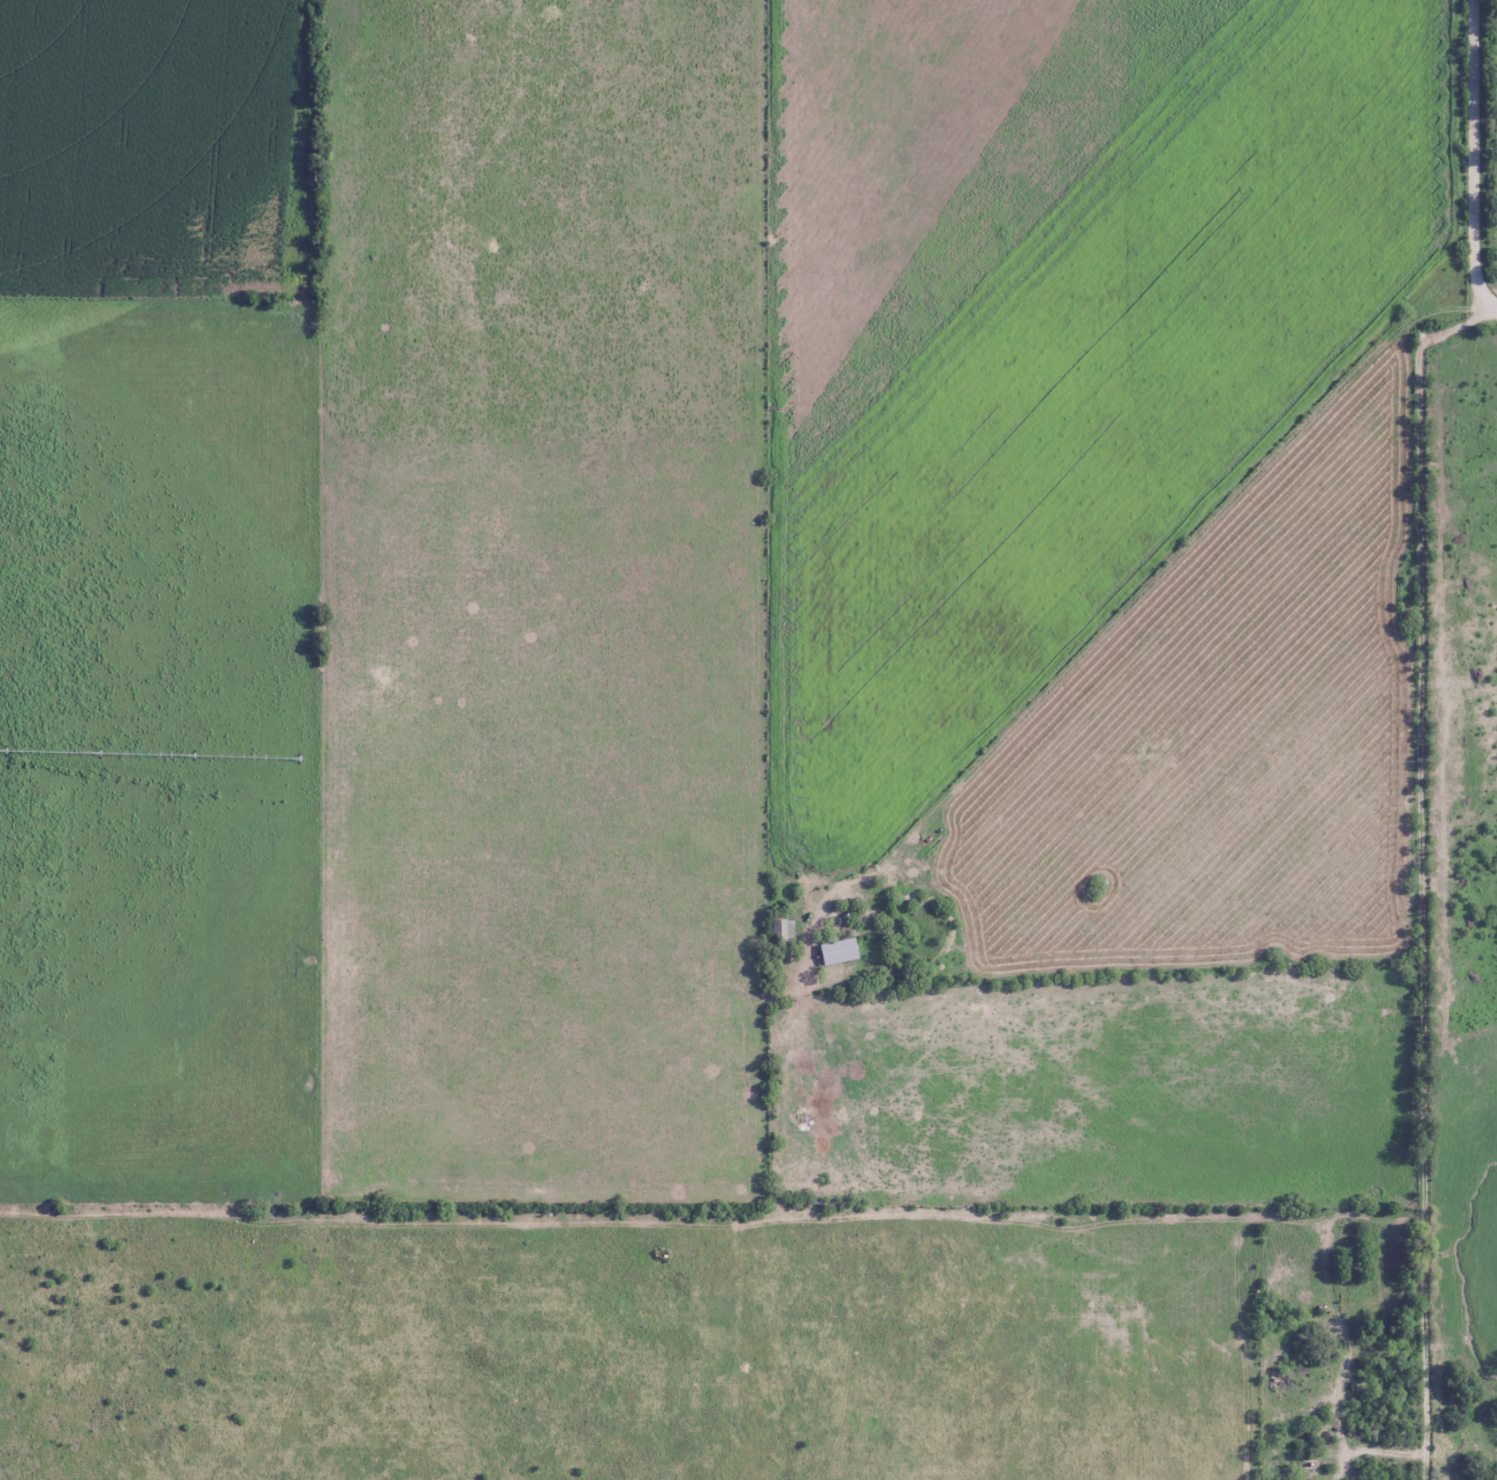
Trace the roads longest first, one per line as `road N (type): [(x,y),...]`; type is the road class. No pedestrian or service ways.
road 1 (residential): [(873,877),(1411,322),(1490,313)]
road 2 (residential): [(1496,314),(1476,292),(1476,0)]

